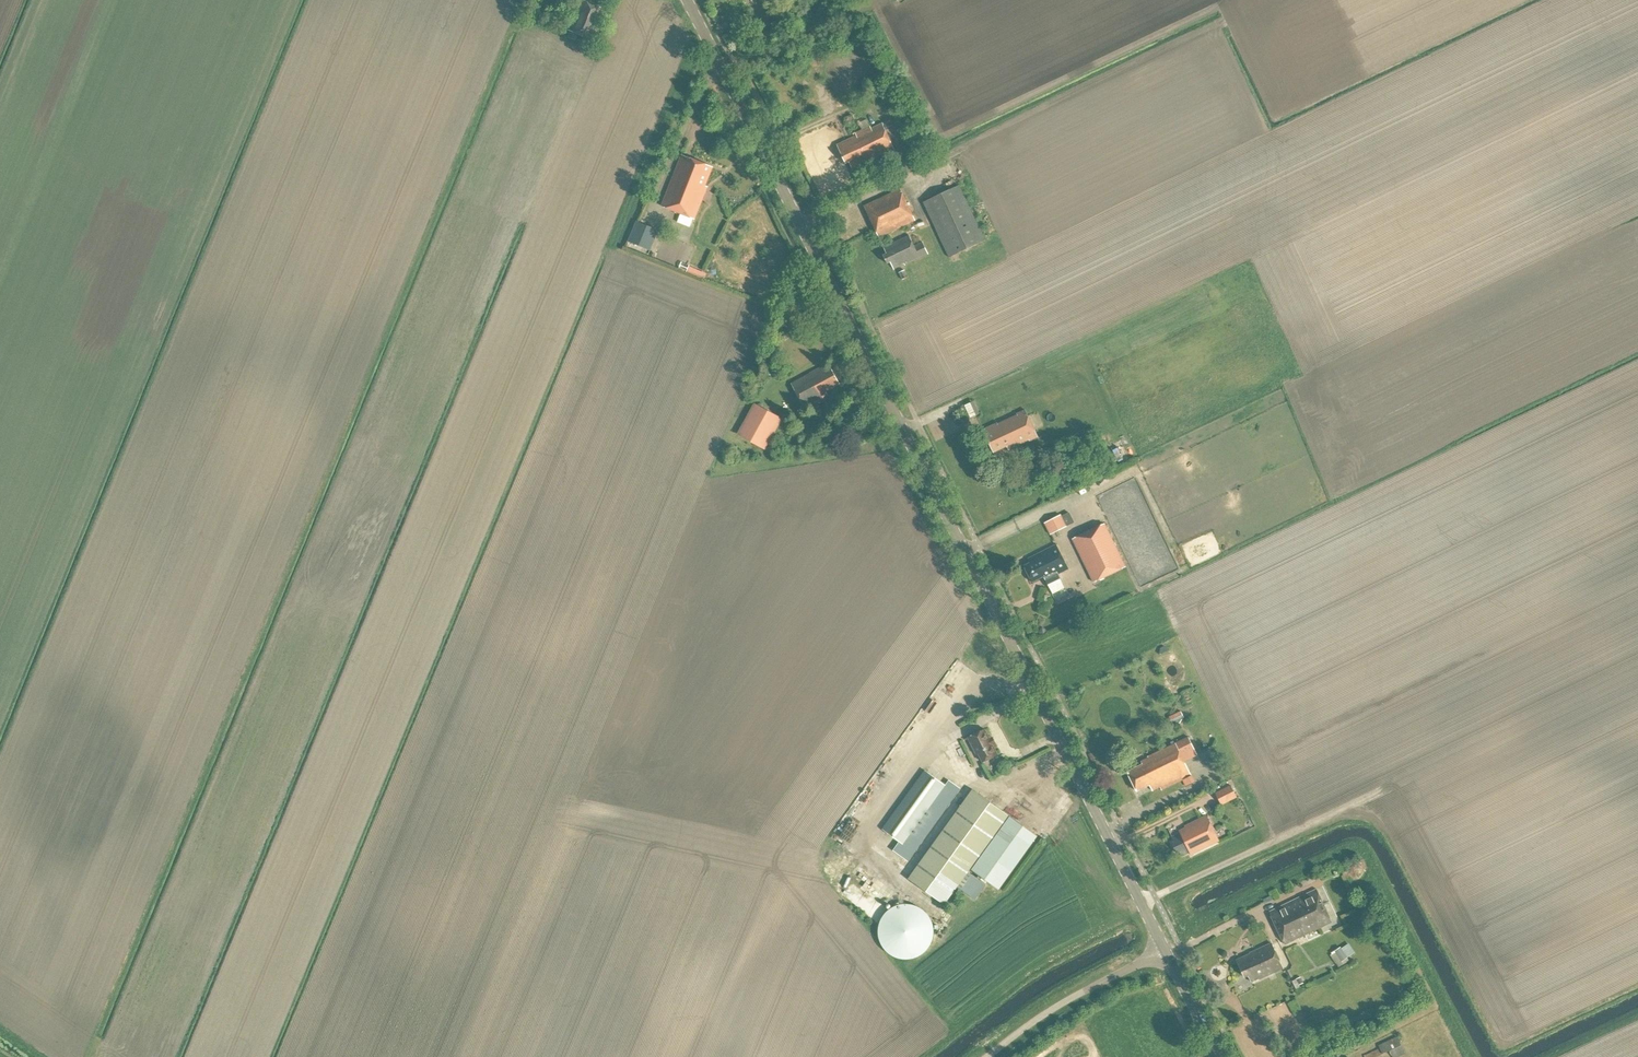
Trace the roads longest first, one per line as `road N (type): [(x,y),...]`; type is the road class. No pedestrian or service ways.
road 1 (secondary): [(1164,949),(687,0)]
road 2 (unclassified): [(1164,949),(986,1056)]
road 3 (secondary): [(1219,1056),(1164,949)]

